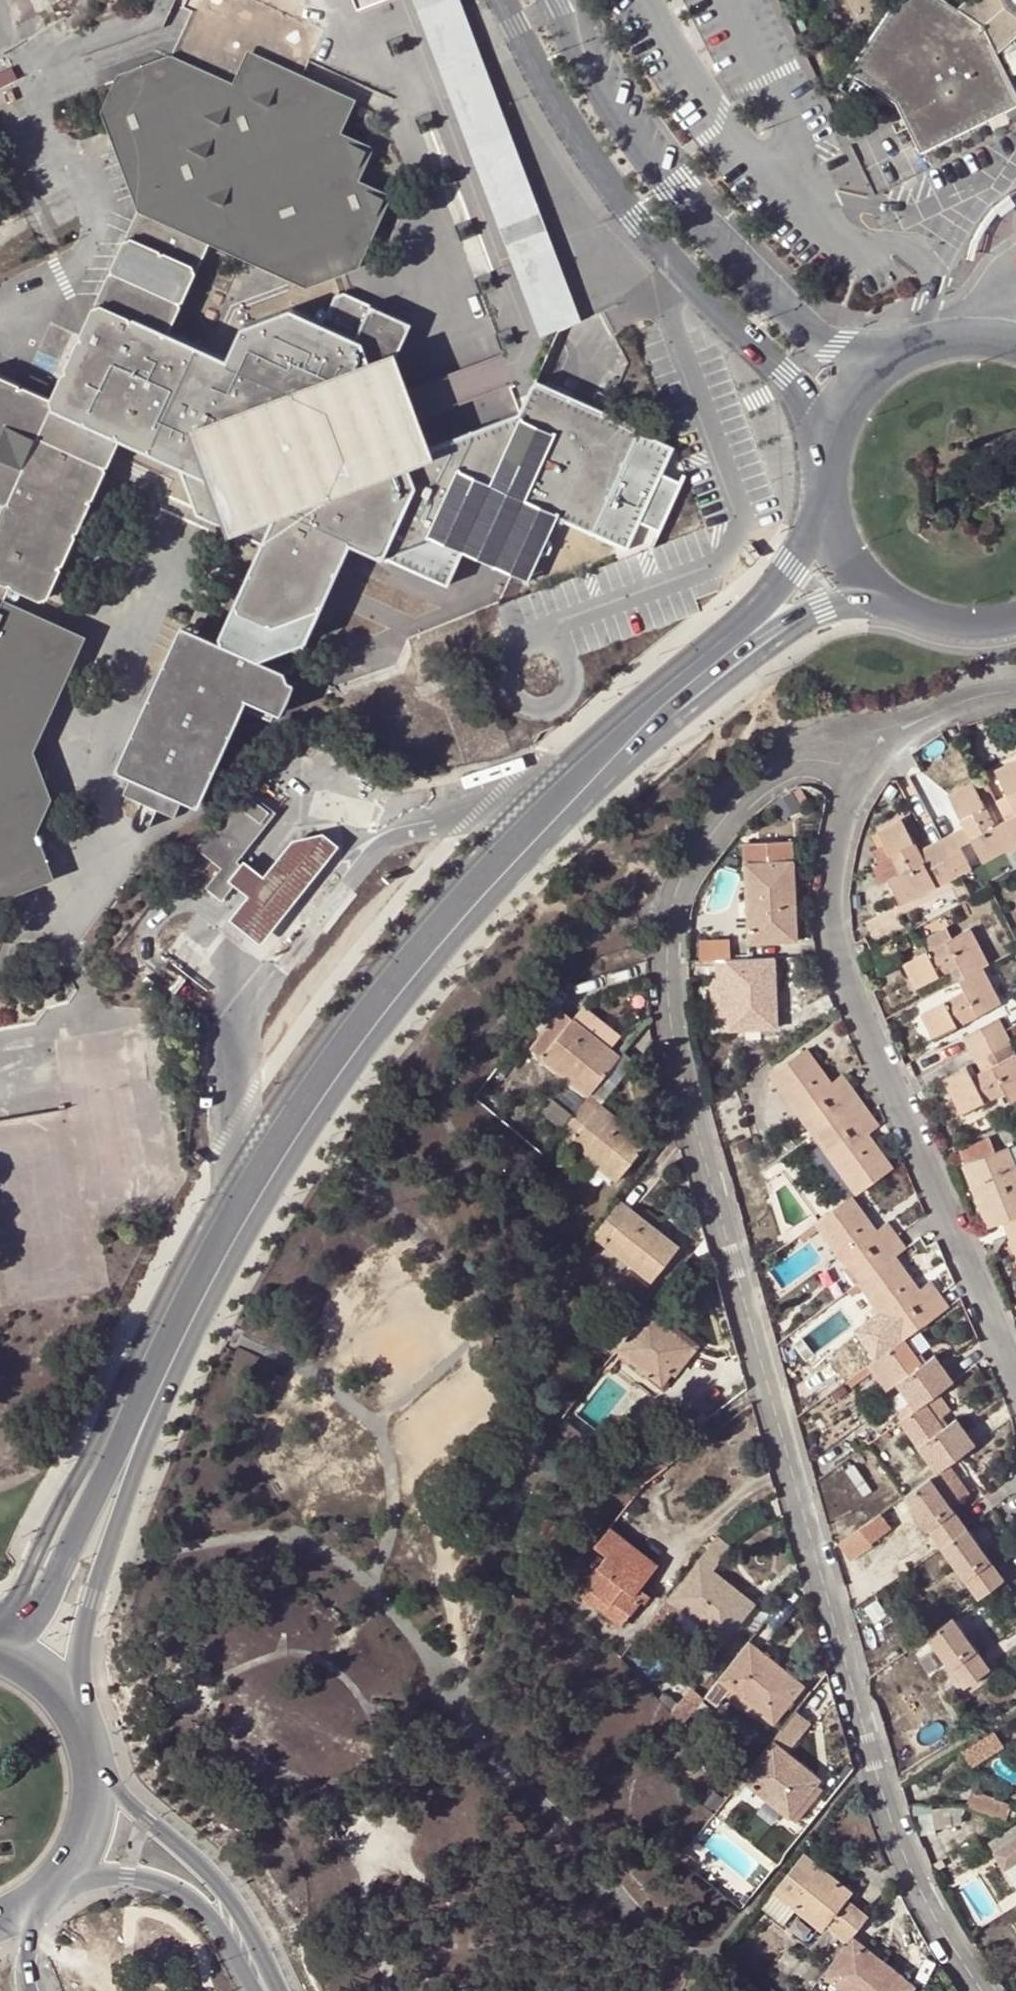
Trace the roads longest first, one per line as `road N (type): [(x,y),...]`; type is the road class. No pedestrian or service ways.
road 1 (residential): [(736,802),(707,836),(672,903),(668,1000),(717,1224),(870,1759),(898,1840),(979,1990)]
road 2 (secondary): [(166,1377),(297,1137),(417,973),(553,816),(743,643)]
road 3 (residential): [(852,779),(829,868),(830,928),(1015,1382)]
road 4 (secondary): [(506,0),(558,105),(653,244),(825,421)]
road 5 (secondary): [(853,370),(749,282),(699,226),(633,143),(549,0)]
road 6 (secondary): [(72,1706),(90,1599),(166,1377)]
road 7 (secondary): [(166,1377),(46,1595),(0,1640)]
road 8 (tertiary): [(239,1930),(215,1887),(97,1781)]
road 9 (tertiary): [(59,1882),(166,1882),(239,1930)]
road 10 (residential): [(902,724),(799,742),(760,765),(736,802)]
road 11 (secondary): [(1015,327),(982,319),(920,326),(853,370)]
road 12 (residential): [(1015,172),(924,210),(847,202)]
road 13 (secondary): [(867,593),(927,625),(975,631),(1015,623)]
road 14 (secondary): [(824,528),(743,643)]
road 15 (secondary): [(743,643),(867,593)]
road 16 (residential): [(736,802),(801,769),(852,779)]

